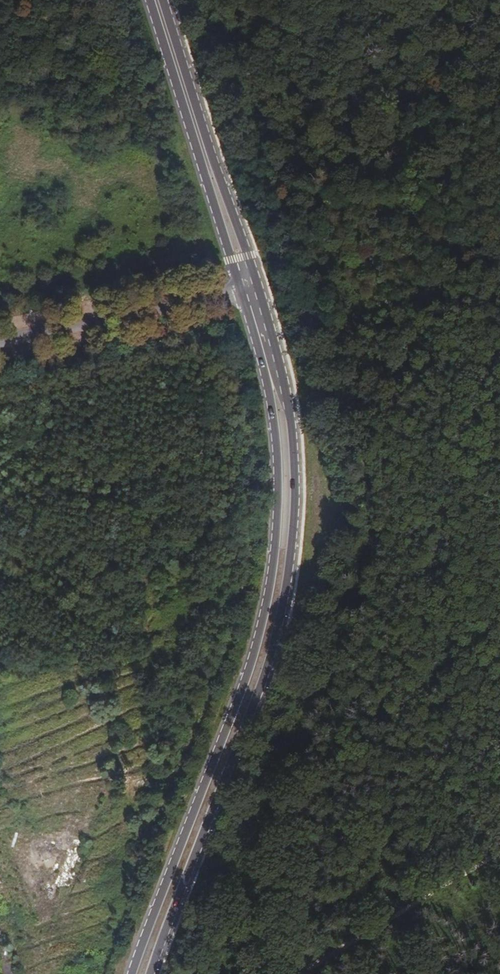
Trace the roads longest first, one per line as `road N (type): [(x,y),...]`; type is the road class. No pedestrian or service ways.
road 1 (secondary): [(148,973),(258,689),(283,592),(292,460),(264,349)]
road 2 (secondary): [(264,349),(276,491),(261,621),(129,973)]
road 3 (secondary): [(245,281),(156,0)]
road 4 (track): [(499,843),(279,973)]
road 5 (unclassified): [(245,281),(0,344)]

